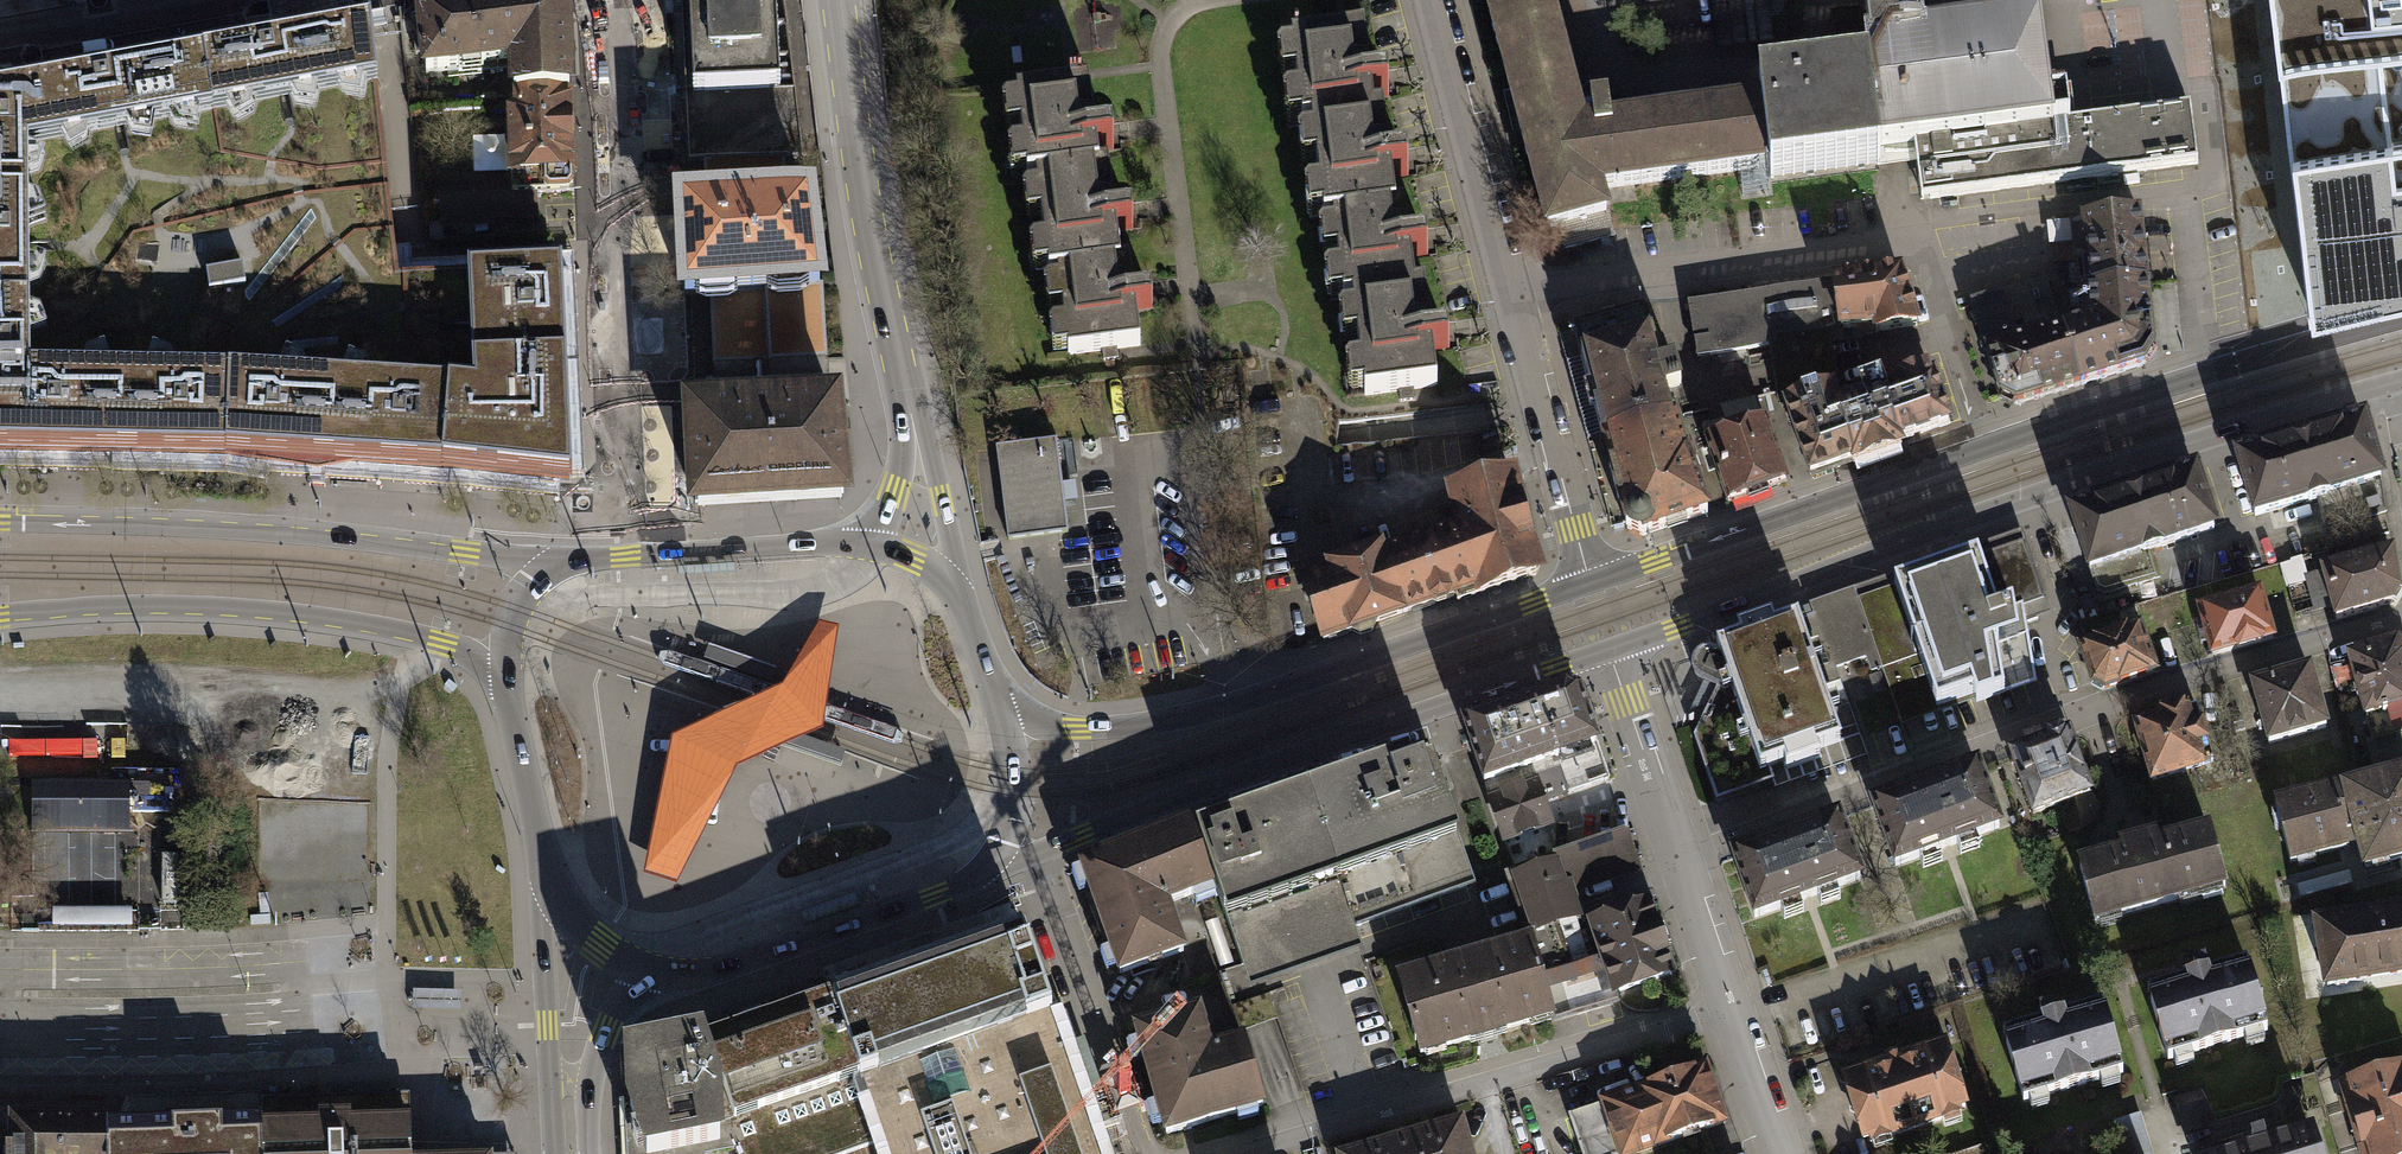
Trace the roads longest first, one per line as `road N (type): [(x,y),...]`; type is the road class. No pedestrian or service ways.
road 1 (secondary): [(1610,650),(2205,441),(2401,382)]
road 2 (residential): [(2401,619),(2072,721),(1679,864)]
road 3 (secondary): [(973,881),(1160,804),(1610,650)]
road 4 (residential): [(1987,448),(1920,246),(1512,295)]
road 5 (secondary): [(1592,582),(1194,716),(1077,728),(1035,722),(1001,706)]
road 6 (secondary): [(559,564),(252,530),(0,524)]
road 7 (secondary): [(0,614),(160,605),(375,624),(472,657),(507,686)]
road 8 (residential): [(1245,1153),(1727,1008)]
road 9 (secondary): [(2401,317),(1987,448)]
road 10 (secondary): [(1987,448),(1592,582)]
road 11 (residential): [(626,413),(618,0)]
road 12 (secondary): [(648,971),(688,973),(760,958),(973,881)]
road 13 (secondary): [(838,0),(862,199),(893,330)]
road 14 (residential): [(1433,0),(1512,295)]
road 15 (residential): [(1512,295),(1592,582)]
road 16 (secondary): [(871,543),(580,560)]
road 17 (tertiary): [(547,880),(556,1153)]
road 18 (secondary): [(958,584),(944,501),(893,330)]
road 19 (residential): [(1610,650),(1679,864)]
road 20 (secondary): [(893,330),(902,464),(871,543)]
road 21 (residential): [(0,31),(87,25),(211,0)]
road 22 (tertiary): [(583,1153),(602,1036),(648,971)]
road 23 (secondary): [(507,686),(547,880)]
road 24 (secondary): [(973,881),(1001,839),(1015,793),(1001,706)]
road 25 (residential): [(626,413),(629,469),(580,560)]
road 26 (residential): [(1727,1008),(1778,1153)]
road 27 (residential): [(1679,864),(1727,1008)]
road 28 (secondary): [(559,564),(514,608),(507,686)]
road 29 (secondary): [(547,880),(571,921),(600,948),(648,971)]
road 30 (secondary): [(1001,706),(958,584)]

